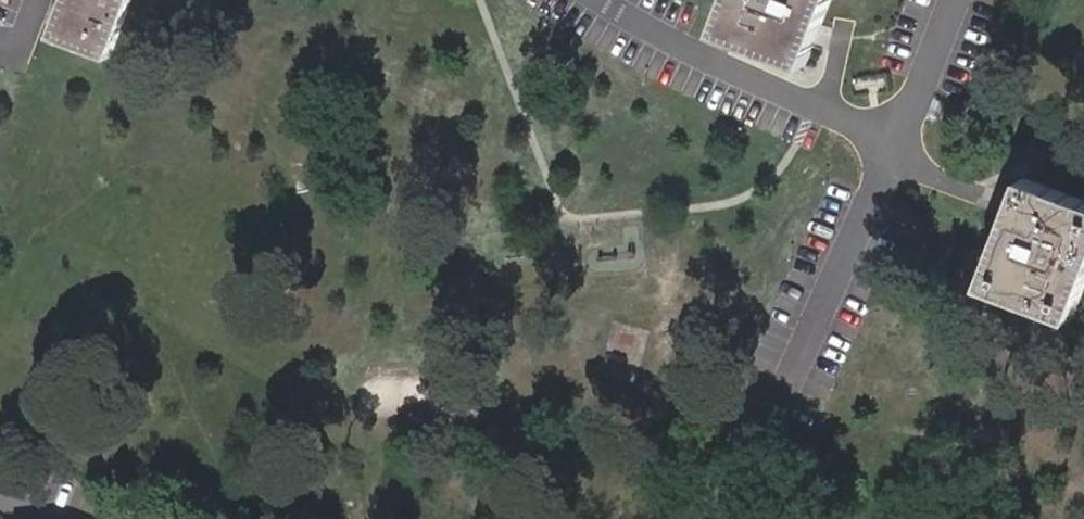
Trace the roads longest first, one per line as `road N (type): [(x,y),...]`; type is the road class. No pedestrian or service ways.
road 1 (residential): [(879,150),(727,518)]
road 2 (residential): [(879,150),(607,0)]
road 3 (residential): [(936,0),(879,150)]

